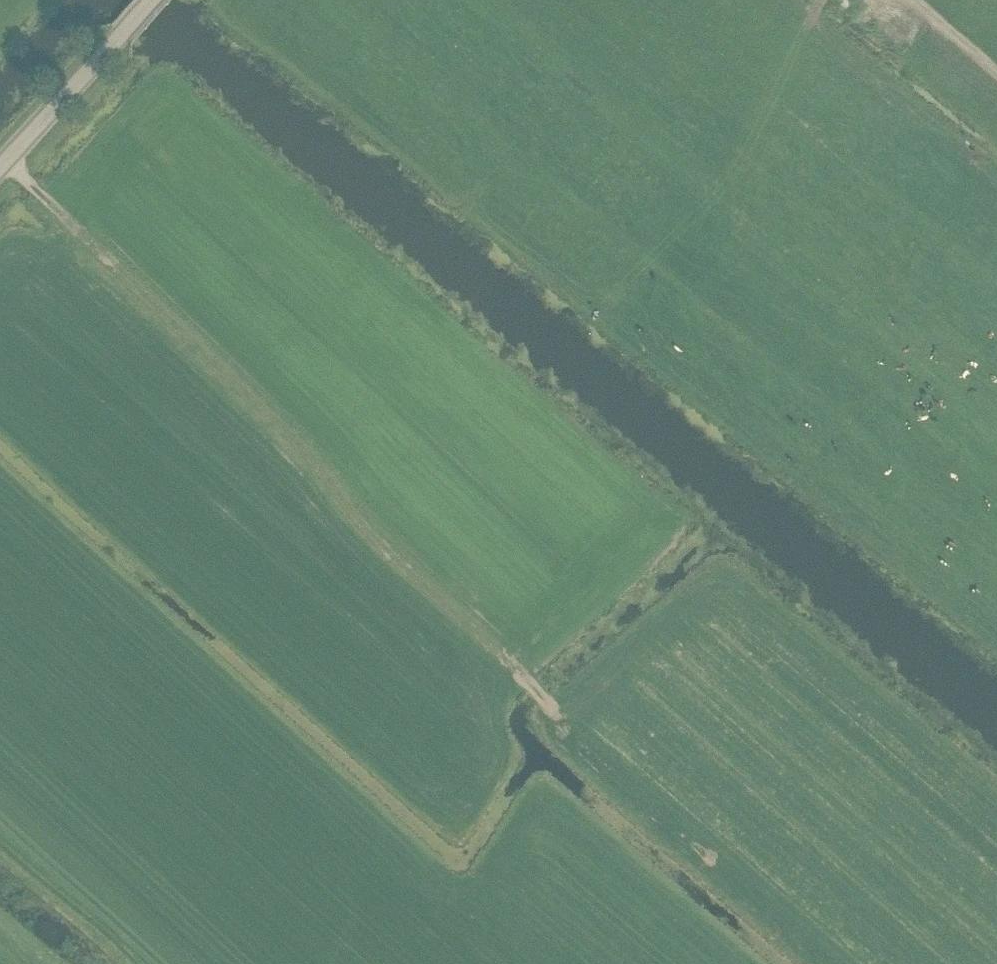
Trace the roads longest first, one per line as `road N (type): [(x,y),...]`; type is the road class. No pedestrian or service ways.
road 1 (tertiary): [(0,165),(151,0)]

